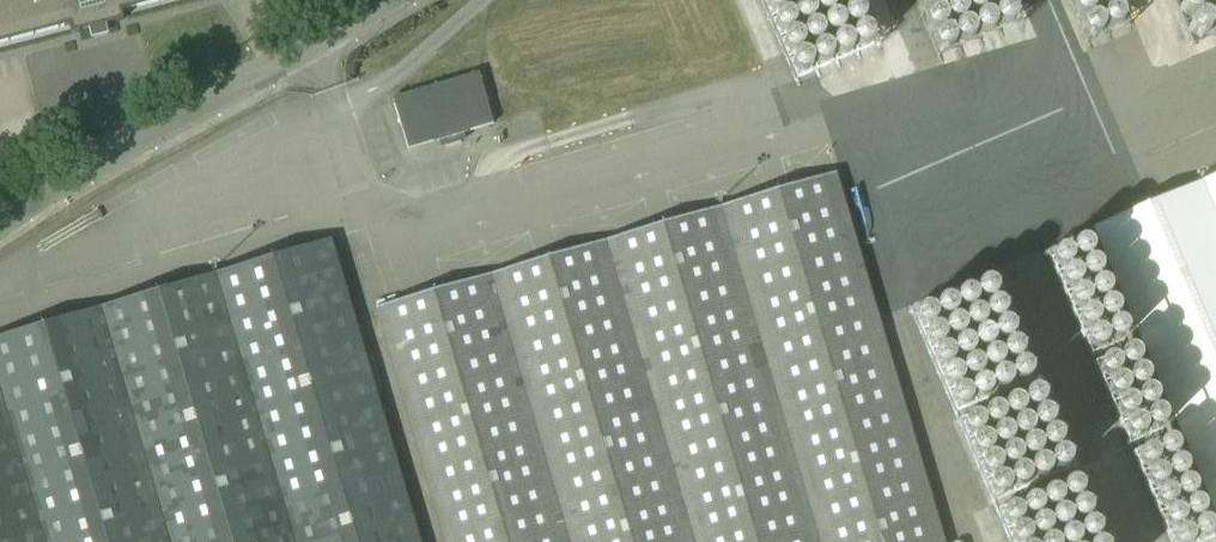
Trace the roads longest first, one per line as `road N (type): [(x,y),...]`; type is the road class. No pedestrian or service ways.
road 1 (unclassified): [(0,224),(140,136),(393,0)]

